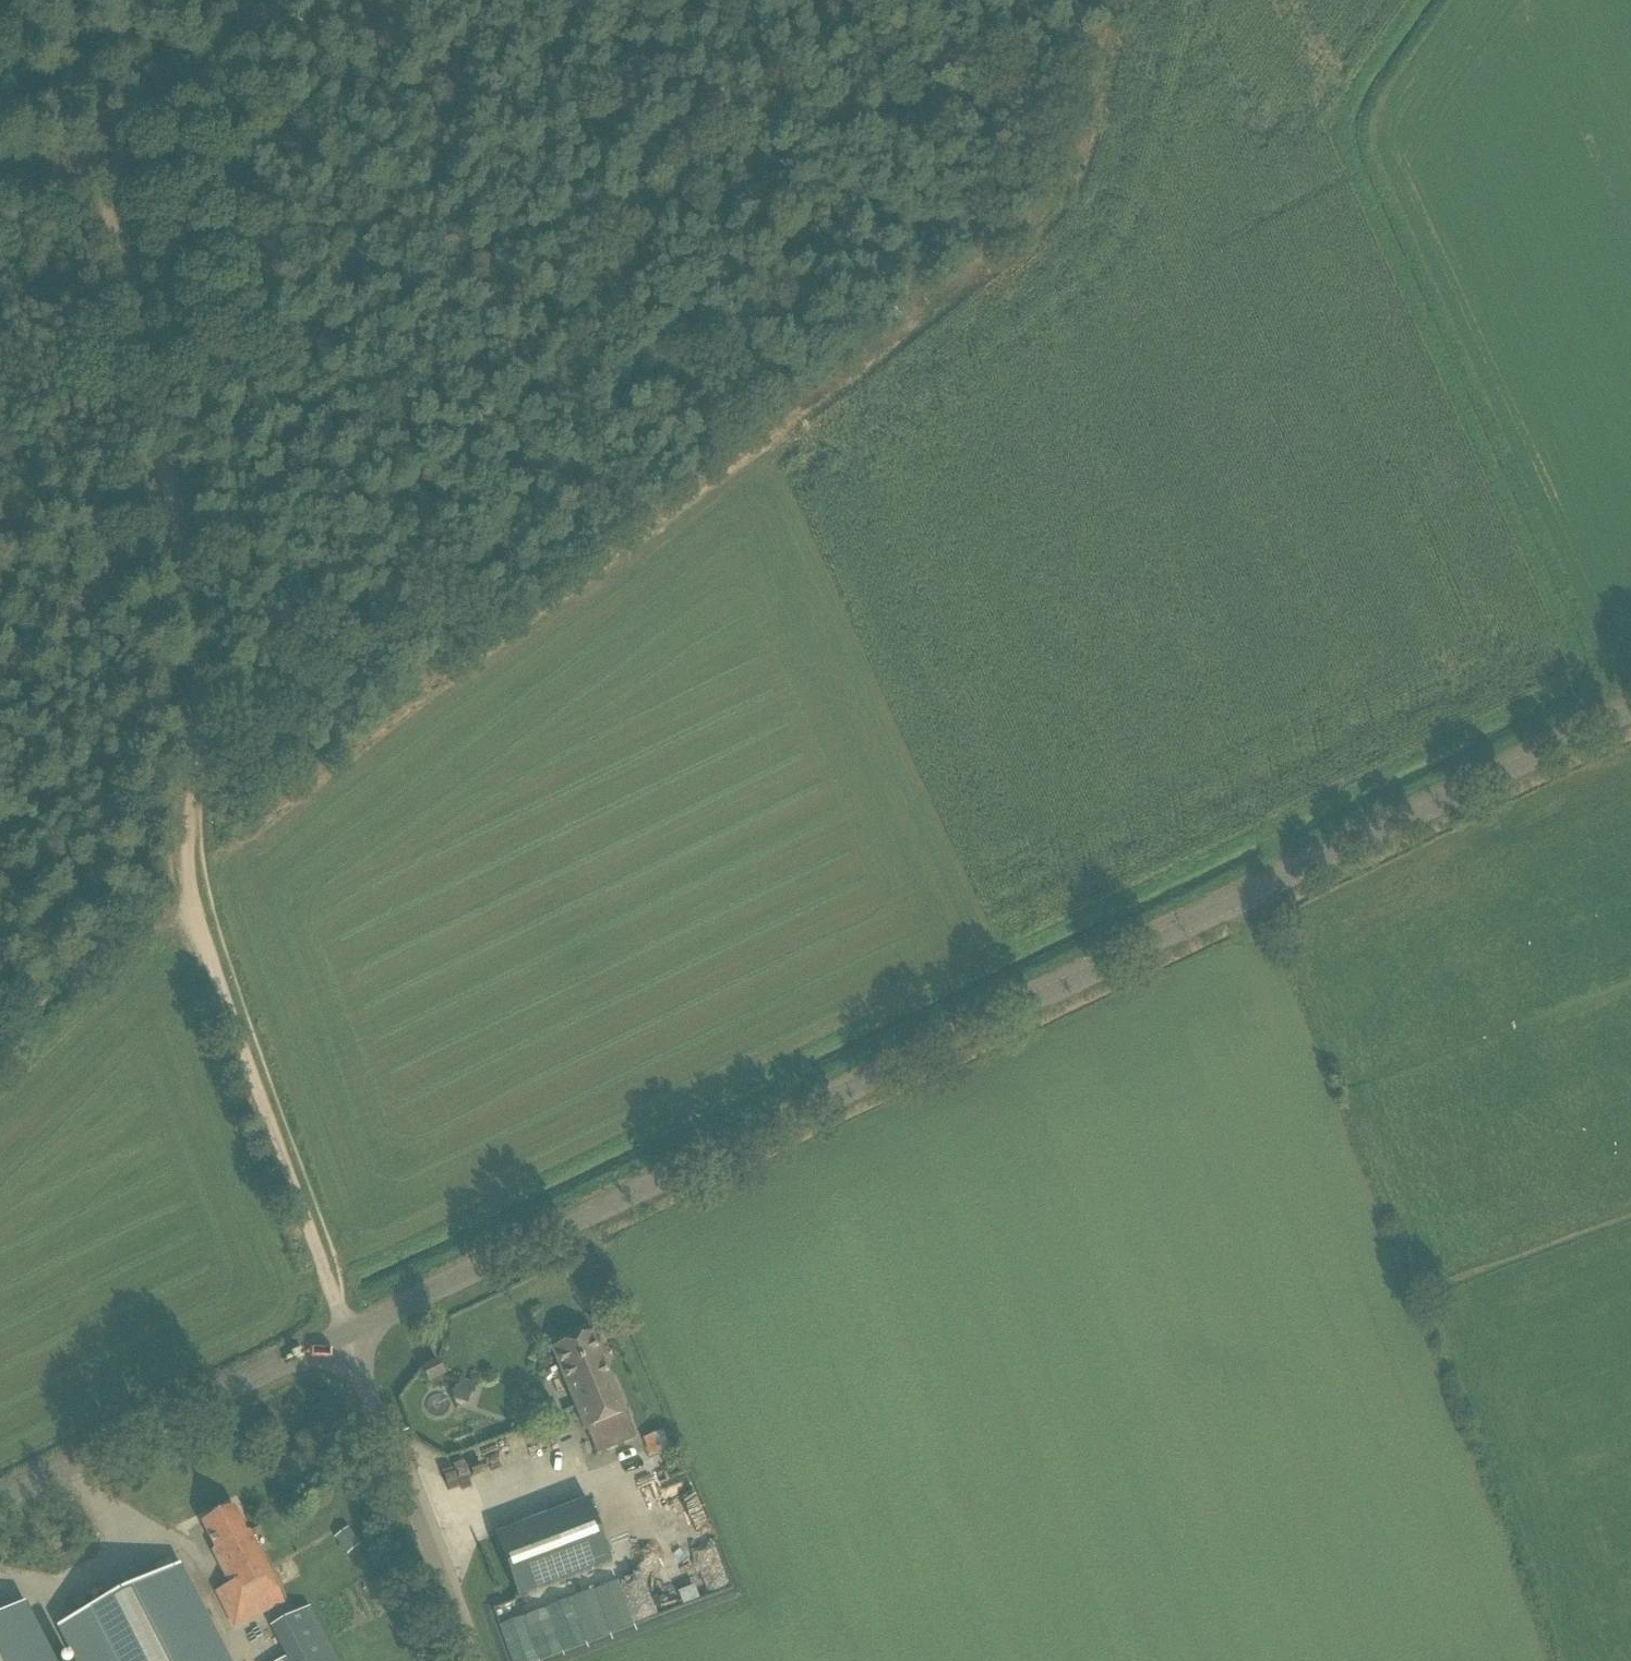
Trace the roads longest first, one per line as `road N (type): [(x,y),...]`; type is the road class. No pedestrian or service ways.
road 1 (unclassified): [(347,1333),(1630,716)]
road 2 (track): [(194,896),(188,605),(102,164)]
road 3 (track): [(347,1333),(194,896)]
road 4 (unclassified): [(0,1504),(347,1333)]
road 5 (unclassified): [(473,1660),(347,1333)]
road 6 (track): [(1099,0),(1047,201),(983,255)]
road 7 (track): [(194,896),(107,954),(0,1053)]
road 8 (track): [(116,159),(282,0)]
road 9 (track): [(102,164),(81,0)]

